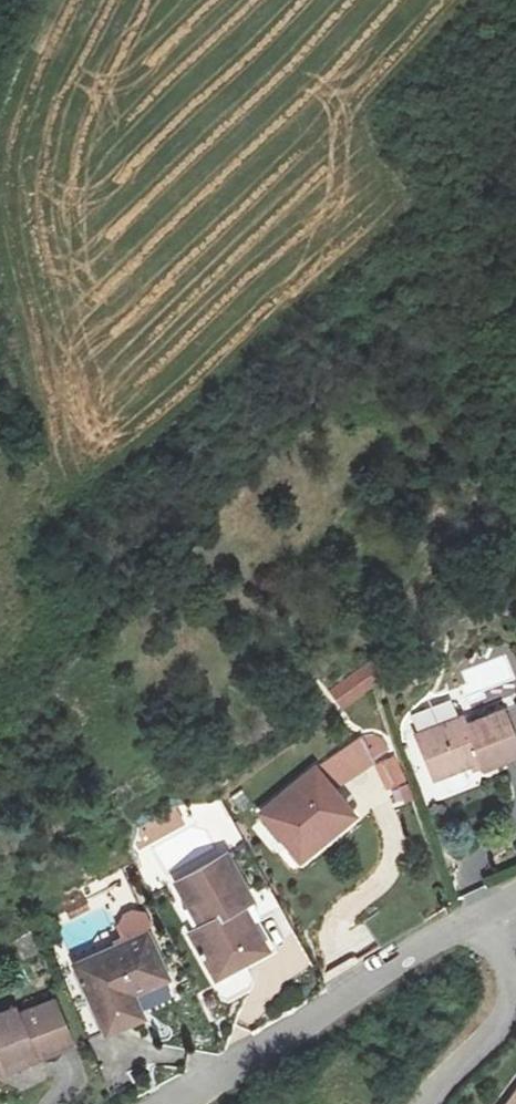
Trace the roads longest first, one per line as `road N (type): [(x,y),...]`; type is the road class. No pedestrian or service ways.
road 1 (residential): [(174,1103),(484,911)]
road 2 (residential): [(484,911),(502,1001),(482,1039),(425,1103)]

